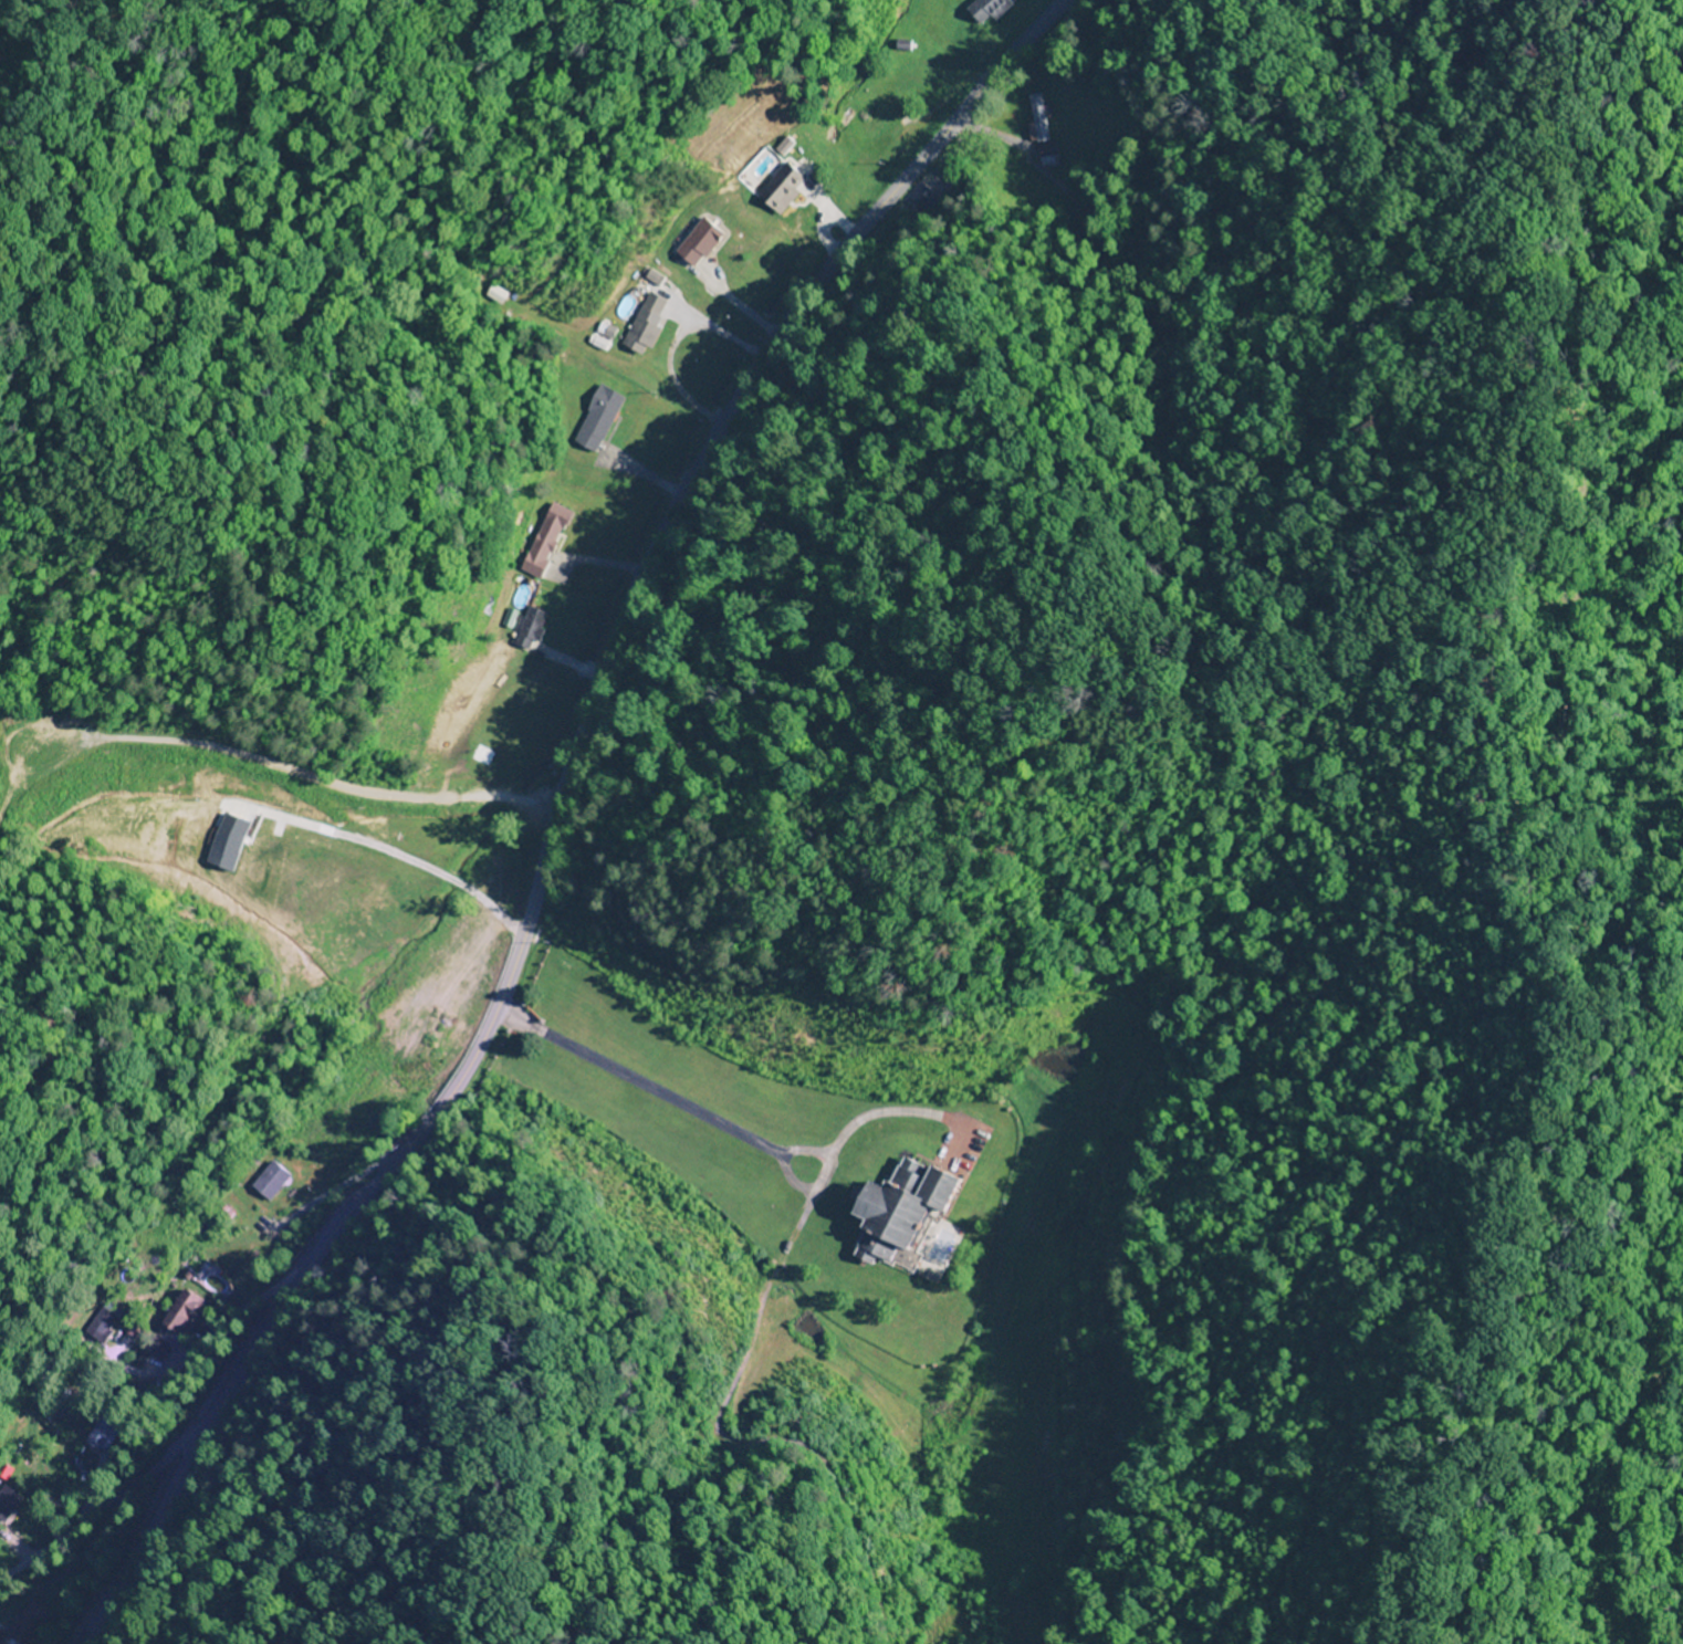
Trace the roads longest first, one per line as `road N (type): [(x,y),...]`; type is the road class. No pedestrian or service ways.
road 1 (tertiary): [(81,1643),(300,1280),(473,1064),(521,947),(617,643),(707,450),(826,272),(1065,0)]
road 2 (residential): [(996,76),(1099,154),(1195,206),(1292,284),(1309,310),(1338,409),(1371,583),(1388,628)]
road 3 (residential): [(182,1473),(8,1600)]
road 4 (residential): [(294,1289),(170,1389),(150,1391),(128,1376)]

